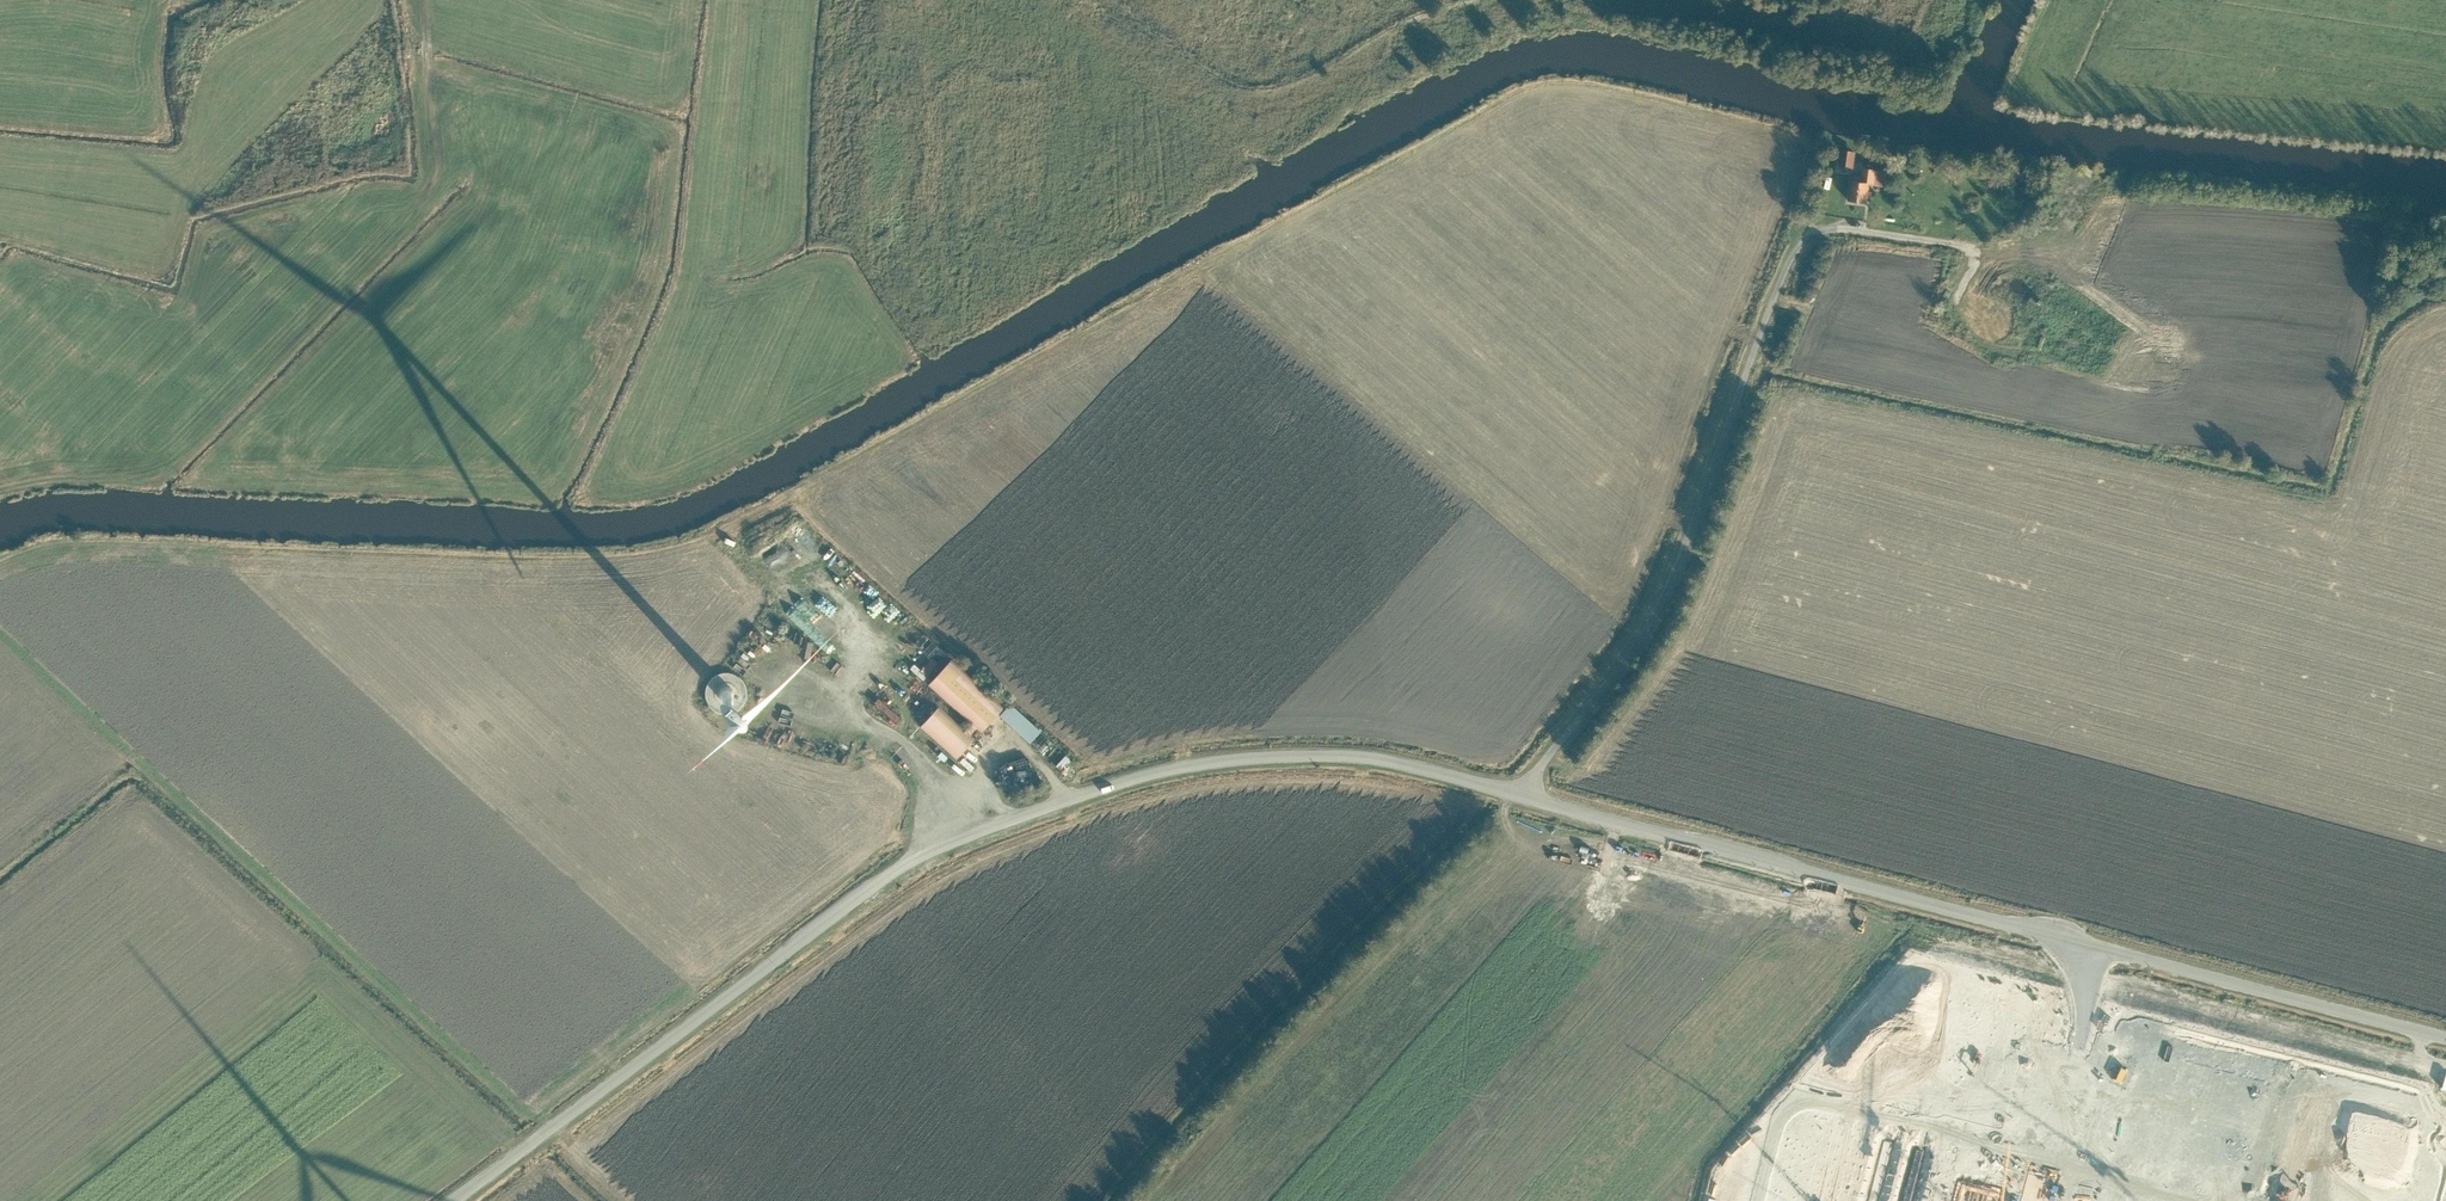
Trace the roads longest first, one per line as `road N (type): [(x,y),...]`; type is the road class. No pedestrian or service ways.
road 1 (unclassified): [(456,1200),(857,887),(988,822),(1131,771),(1280,748),(1389,755),(1517,790)]
road 2 (unclassified): [(1517,790),(2445,1037)]
road 3 (unclassified): [(1517,790),(1656,603),(1789,264),(1807,239),(1856,232),(2015,253)]

